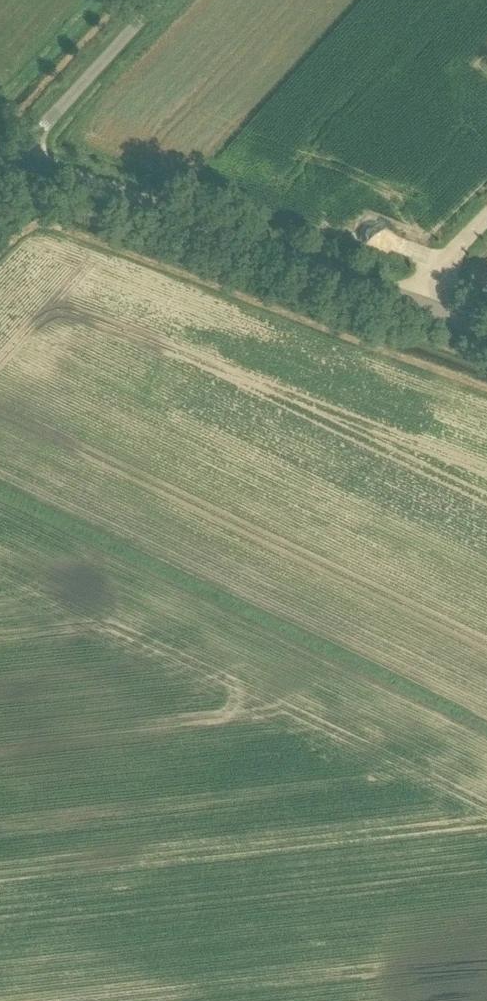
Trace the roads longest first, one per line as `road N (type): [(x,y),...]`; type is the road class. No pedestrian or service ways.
road 1 (unclassified): [(486,331),(15,158)]
road 2 (unclassified): [(15,158),(161,0)]

